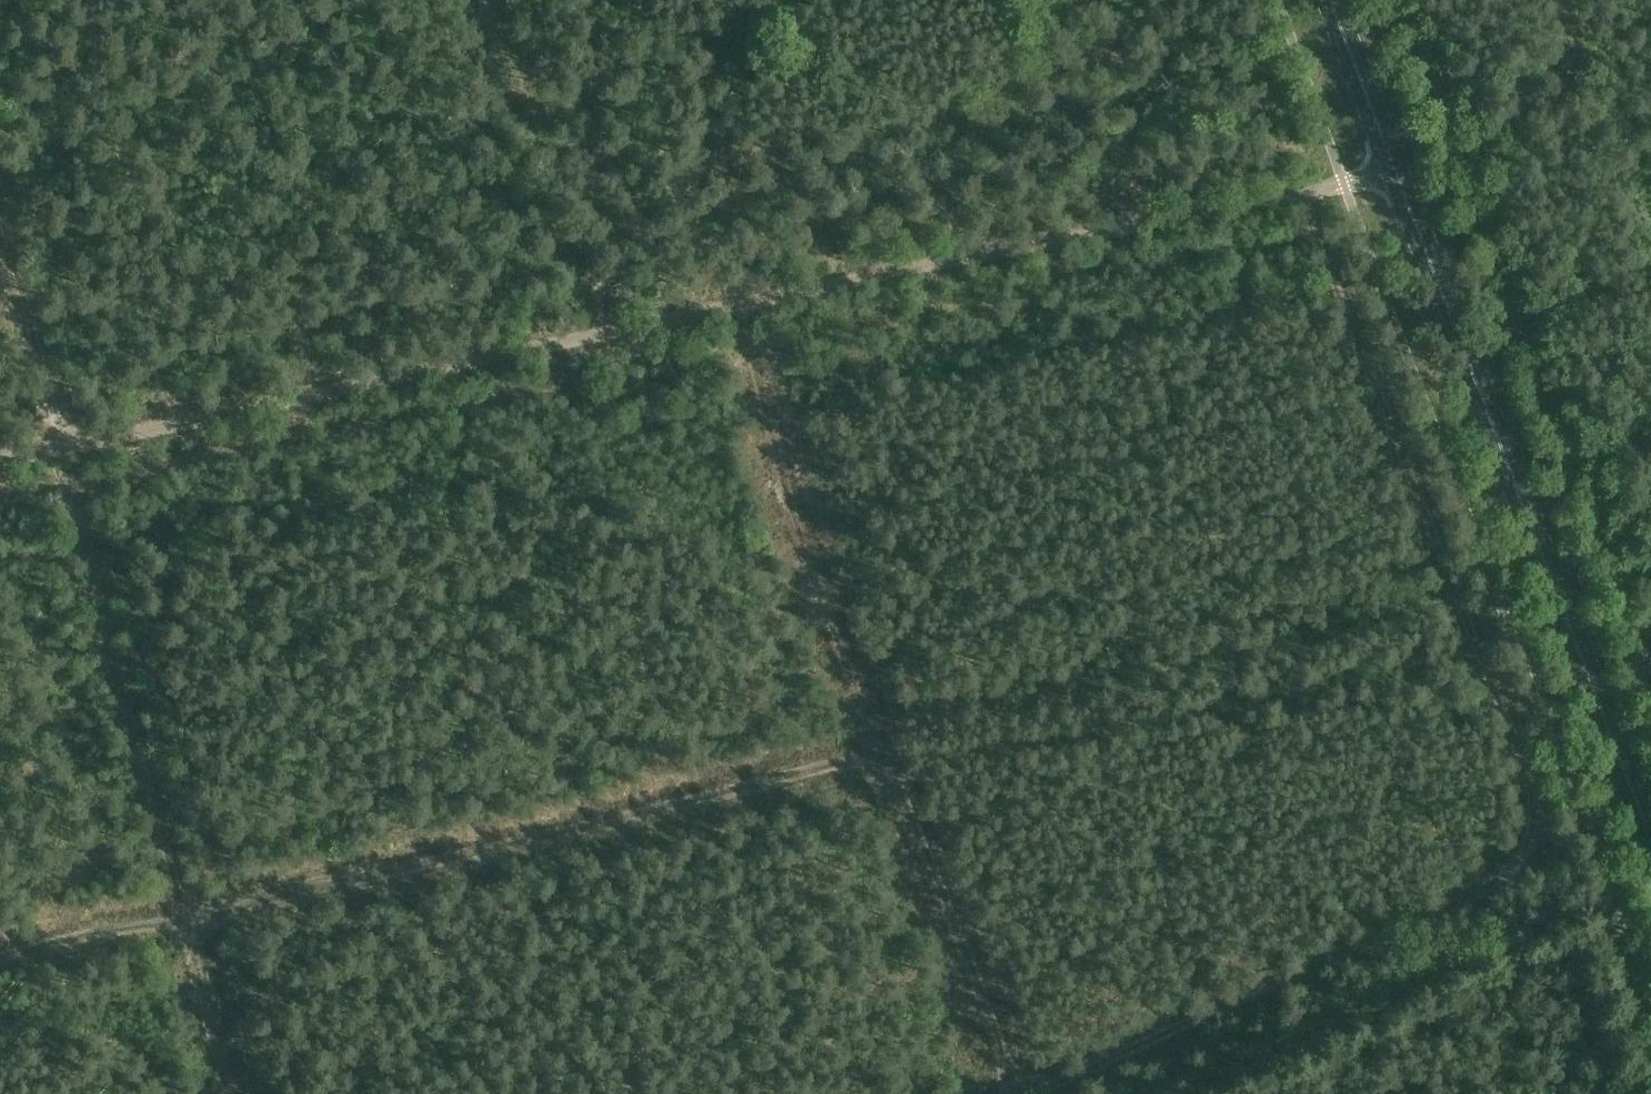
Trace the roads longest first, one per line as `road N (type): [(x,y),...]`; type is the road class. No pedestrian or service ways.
road 1 (track): [(0,460),(1397,173)]
road 2 (track): [(1299,195),(1529,781),(1530,845),(1490,886),(1032,1093)]
road 3 (track): [(893,776),(811,772),(186,922),(0,955)]
road 4 (primary): [(1650,836),(1331,0)]
road 5 (track): [(1024,1093),(820,592),(763,406)]
road 6 (track): [(230,1093),(76,501)]
road 7 (track): [(0,209),(62,447)]

